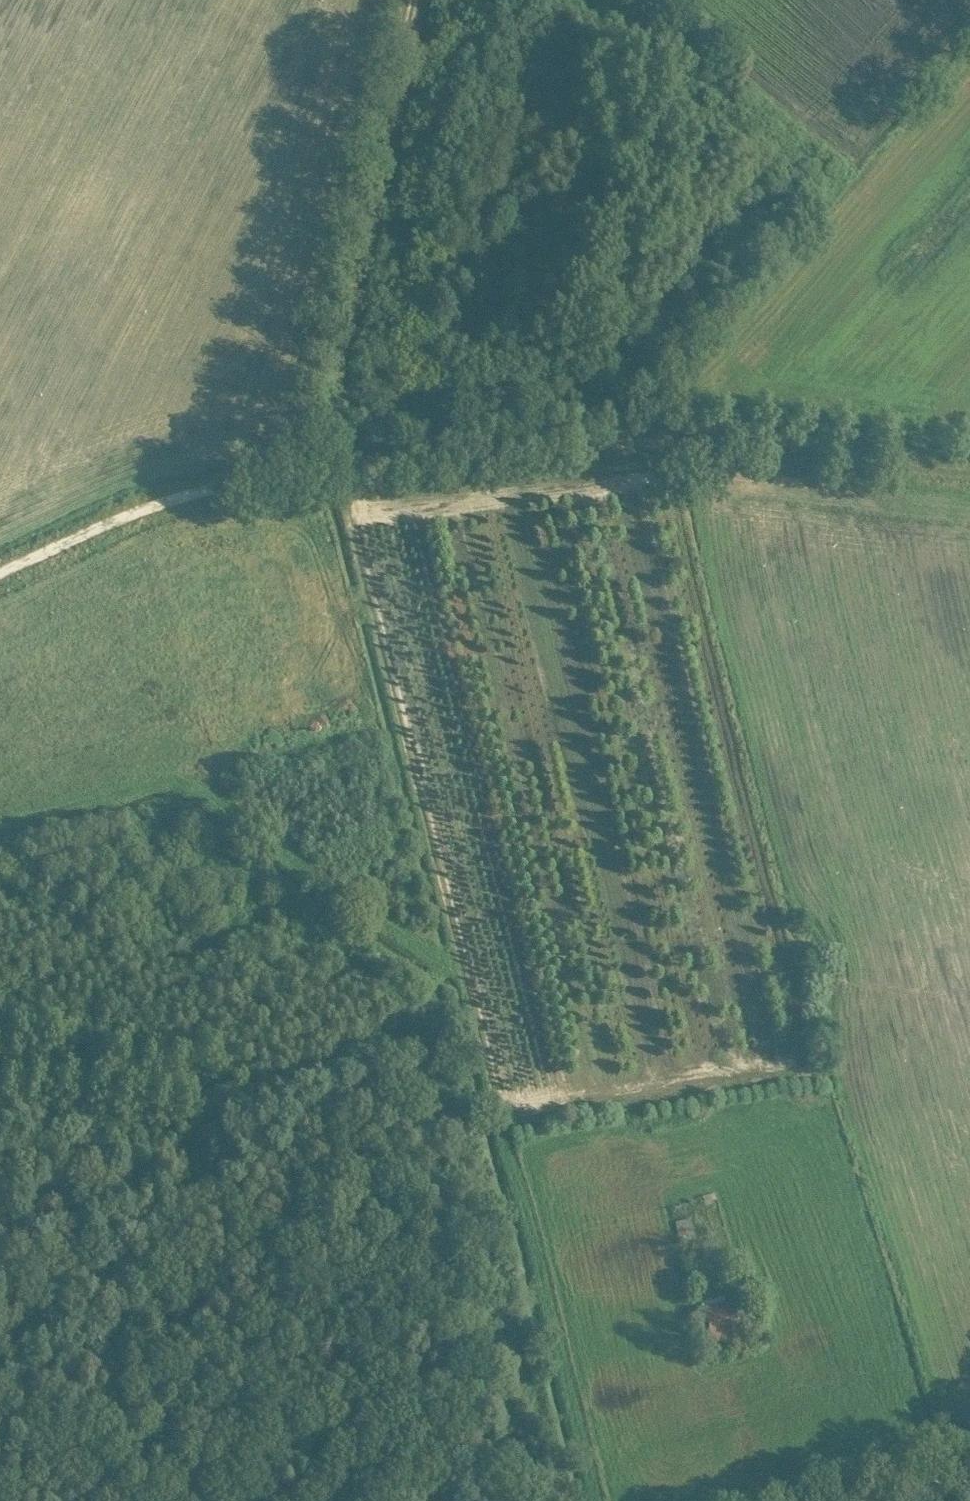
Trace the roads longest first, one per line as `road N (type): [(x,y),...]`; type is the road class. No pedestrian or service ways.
road 1 (track): [(319,471),(634,444),(969,478)]
road 2 (track): [(406,0),(319,471)]
road 3 (track): [(0,575),(168,496),(319,471)]

